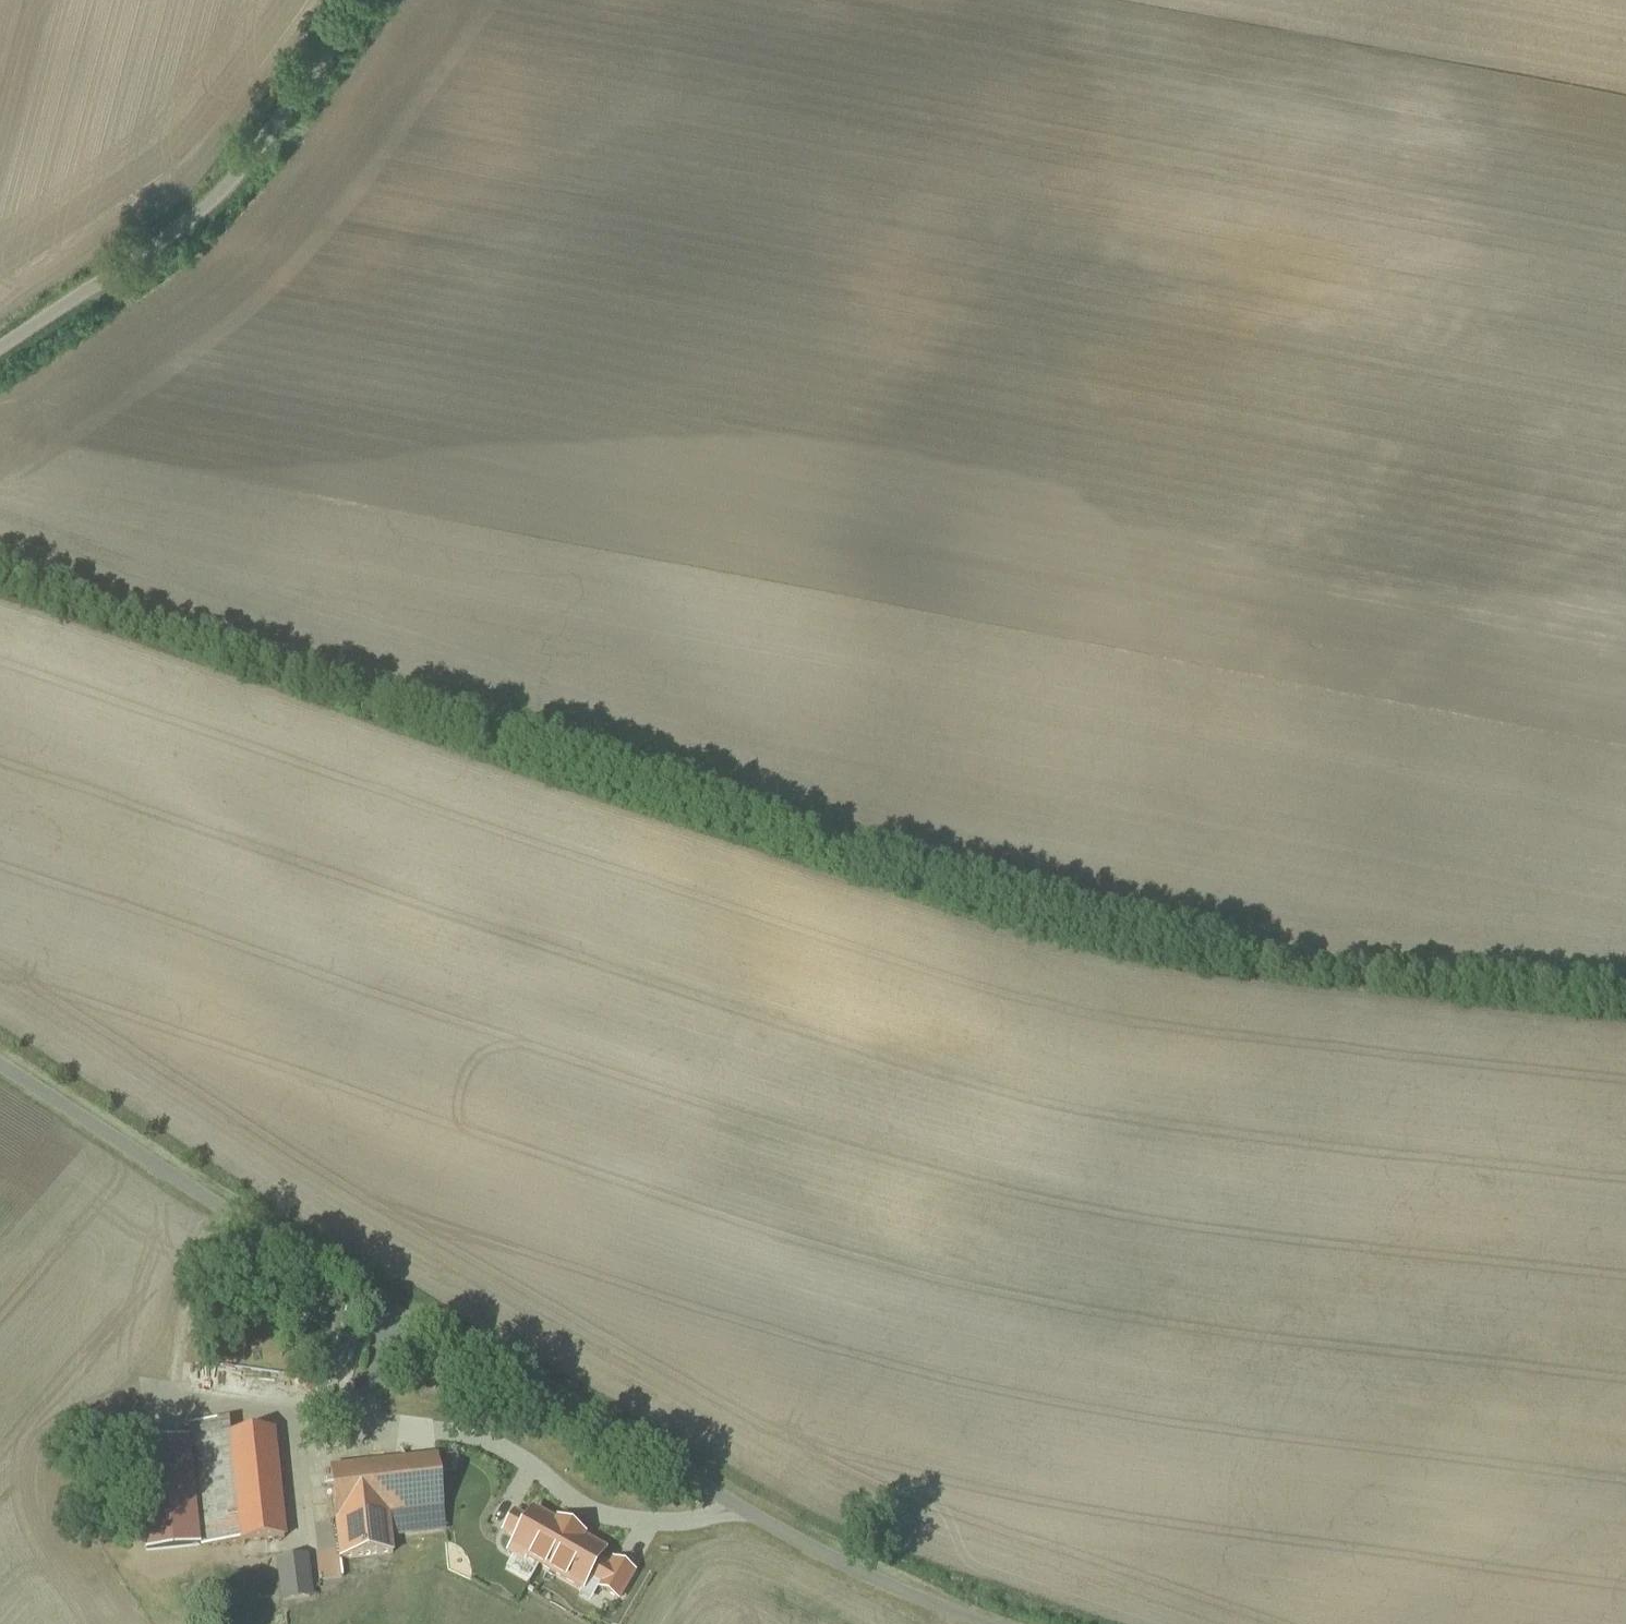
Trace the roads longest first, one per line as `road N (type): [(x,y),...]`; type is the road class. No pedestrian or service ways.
road 1 (unclassified): [(971,1623),(846,1570),(391,1322),(0,1074)]
road 2 (unclassified): [(361,0),(234,199),(0,354)]

